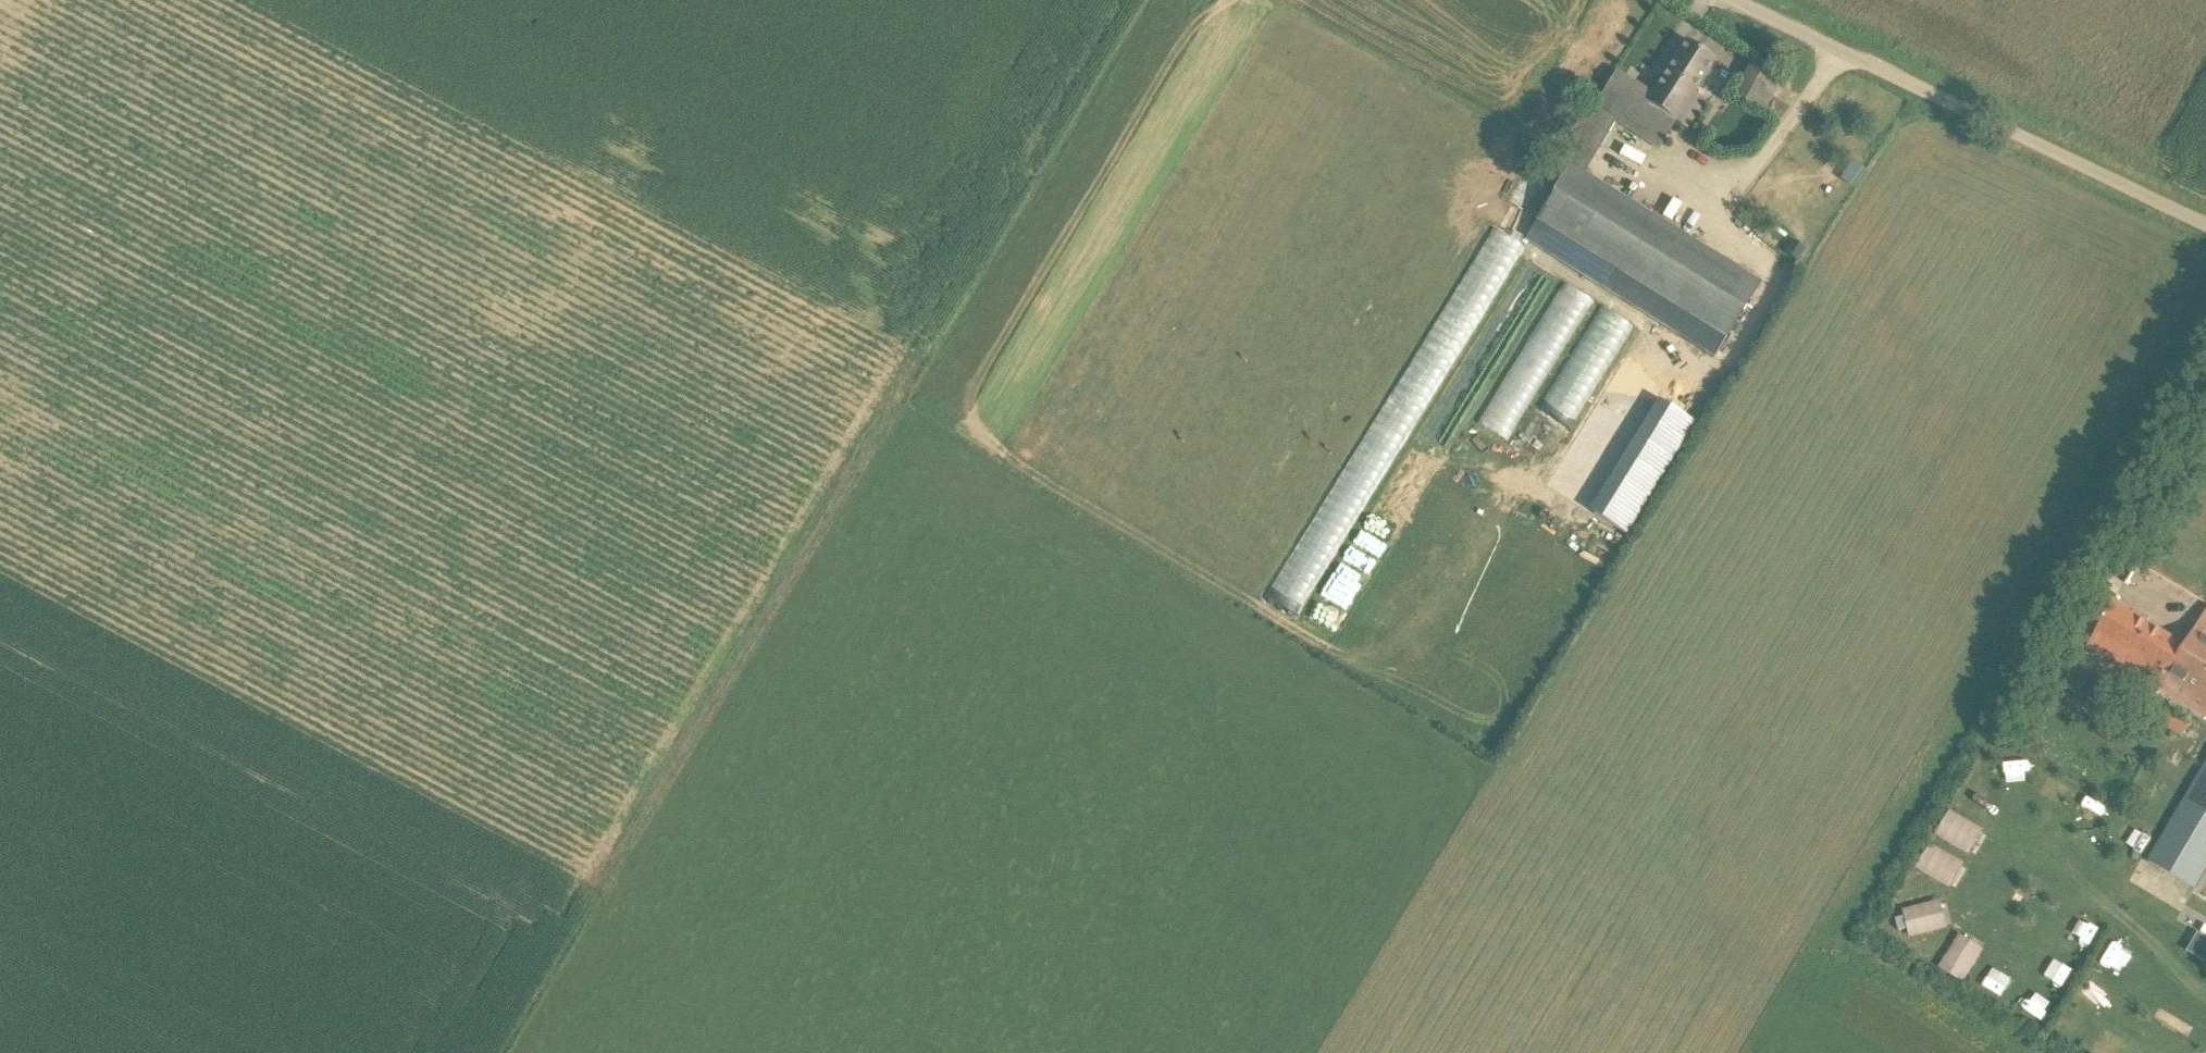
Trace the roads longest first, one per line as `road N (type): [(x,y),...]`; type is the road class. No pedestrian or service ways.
road 1 (unclassified): [(2205,225),(1721,0)]

